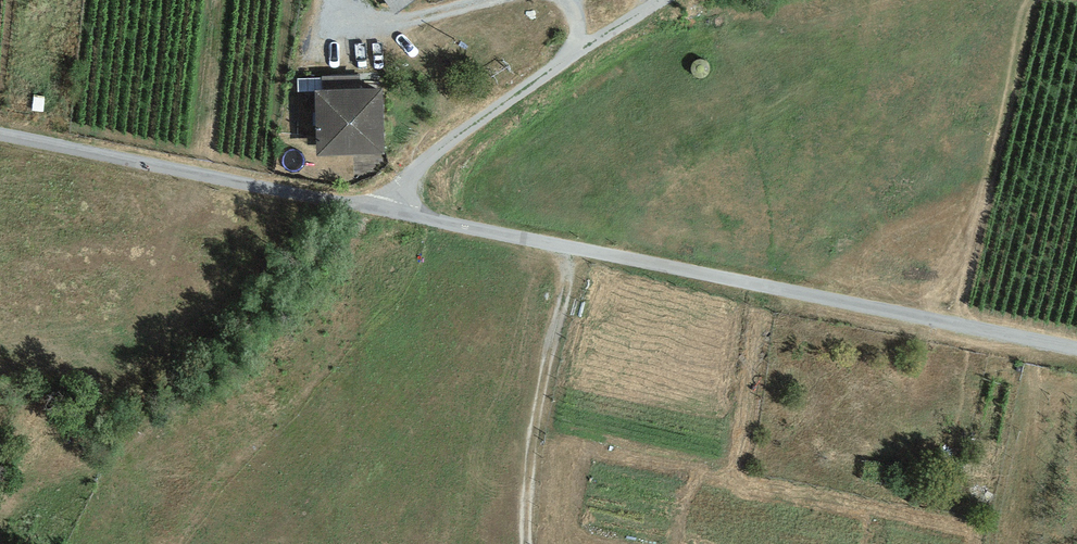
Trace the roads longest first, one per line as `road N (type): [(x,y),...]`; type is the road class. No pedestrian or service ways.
road 1 (unclassified): [(387,206),(1076,347)]
road 2 (unclassified): [(0,134),(387,206)]
road 3 (unclassified): [(668,0),(452,141),(387,206)]
road 4 (track): [(492,0),(444,16),(358,26),(329,46),(303,78),(286,188)]
road 5 (track): [(528,543),(535,436),(578,245)]

